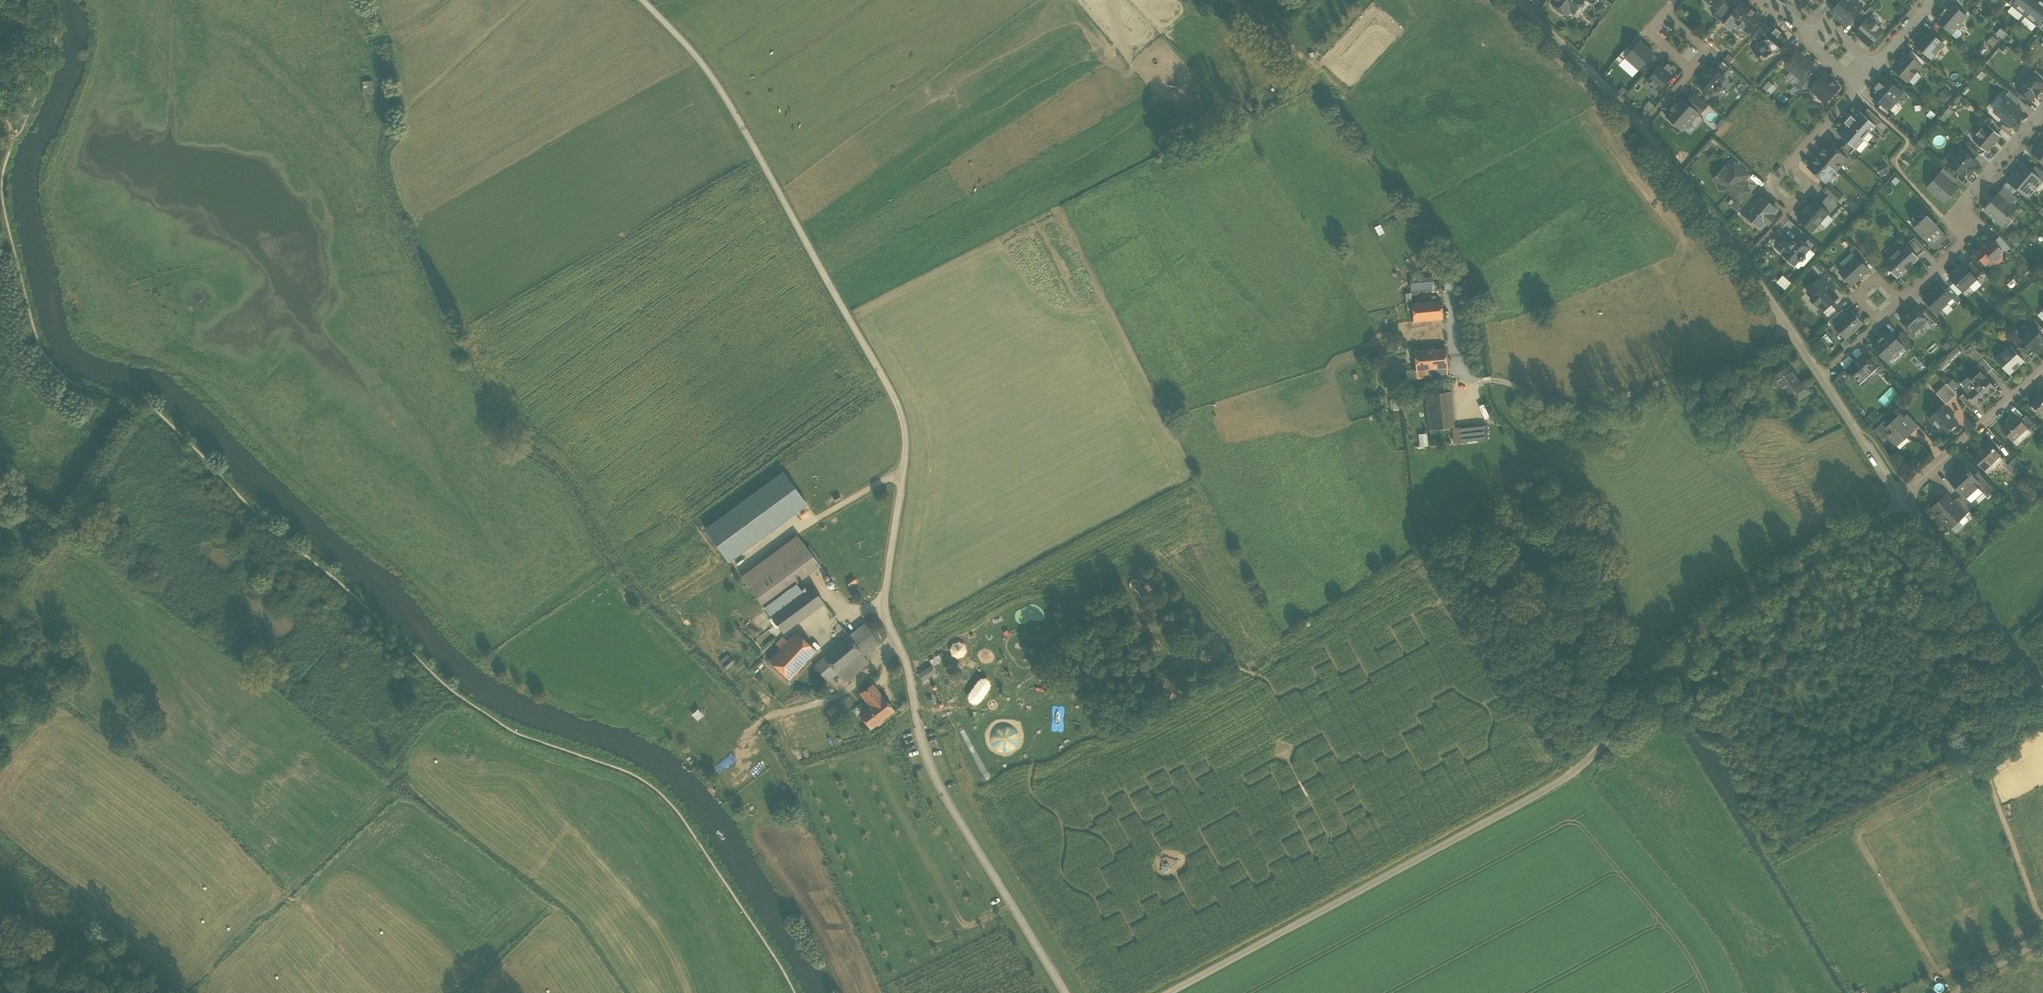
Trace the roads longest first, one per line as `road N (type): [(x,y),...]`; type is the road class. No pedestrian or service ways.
road 1 (unclassified): [(643,0),(727,101),(901,406),(905,468),(885,617),(909,672),(929,767),(1066,992)]
road 2 (unclassified): [(1162,992),(1578,773),(1727,599),(1900,498)]
road 3 (residential): [(1820,379),(1641,127),(1531,12)]
road 4 (residential): [(1820,379),(1964,242),(1969,199),(2042,115)]
road 5 (residential): [(1900,498),(2042,369)]
road 6 (unclassified): [(1958,571),(2042,690)]
road 7 (residential): [(1900,498),(1820,379)]

